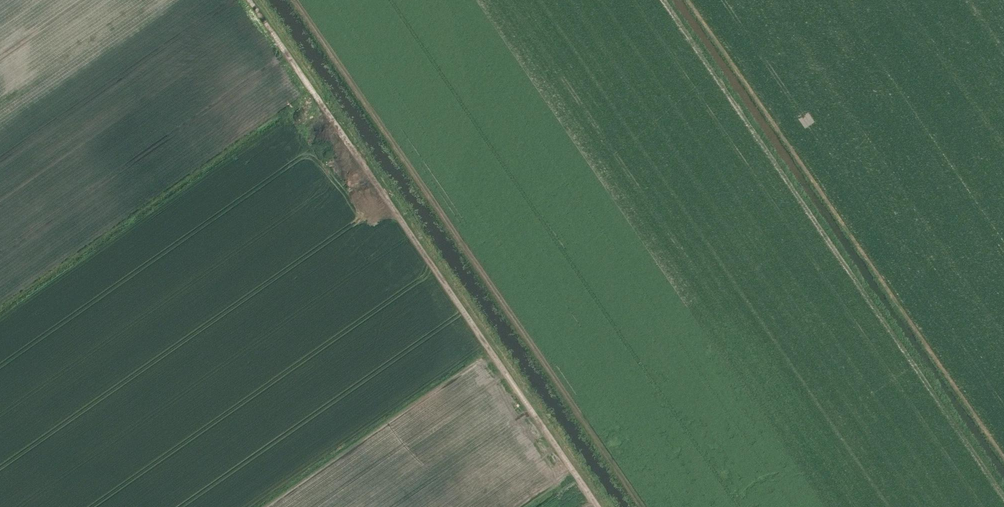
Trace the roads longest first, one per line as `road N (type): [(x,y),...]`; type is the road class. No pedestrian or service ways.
road 1 (track): [(244,0),(597,506)]
road 2 (track): [(642,506),(293,0)]

